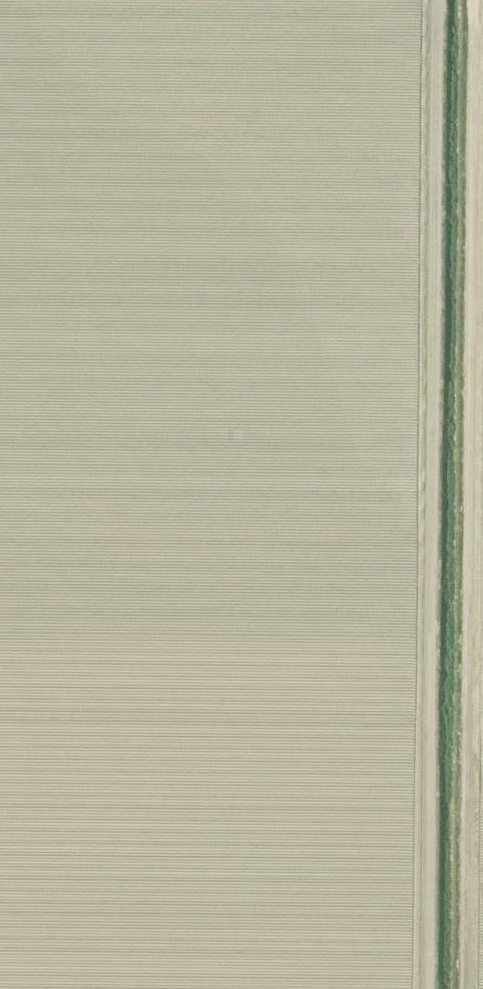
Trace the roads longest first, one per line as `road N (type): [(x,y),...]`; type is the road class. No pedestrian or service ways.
road 1 (track): [(471,0),(458,988)]
road 2 (track): [(427,988),(436,0)]

